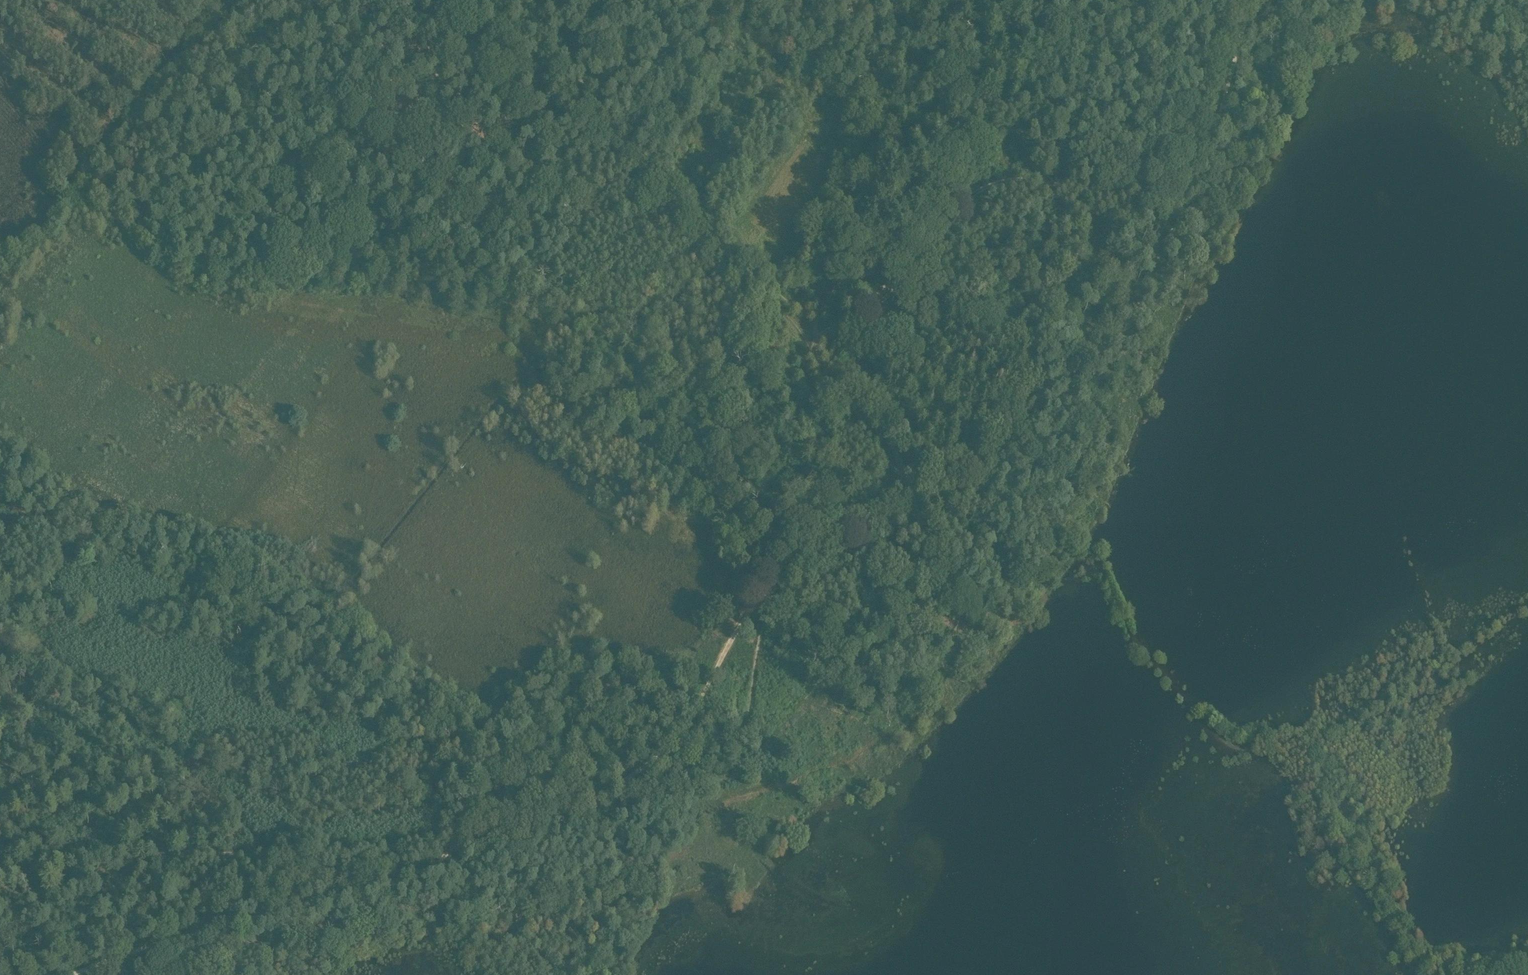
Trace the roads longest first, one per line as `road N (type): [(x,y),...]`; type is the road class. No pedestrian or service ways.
road 1 (track): [(74,974),(159,942),(415,877),(468,827),(547,813),(614,786),(681,729),(763,593),(868,525),(896,490),(900,465)]
road 2 (track): [(814,361),(802,331),(611,148),(410,0)]
road 3 (track): [(900,465),(881,433),(814,361),(862,320),(975,189),(1027,181),(1106,193)]
road 4 (track): [(214,0),(0,268)]
road 5 (track): [(1106,193),(1161,187),(1203,151),(1251,0)]

